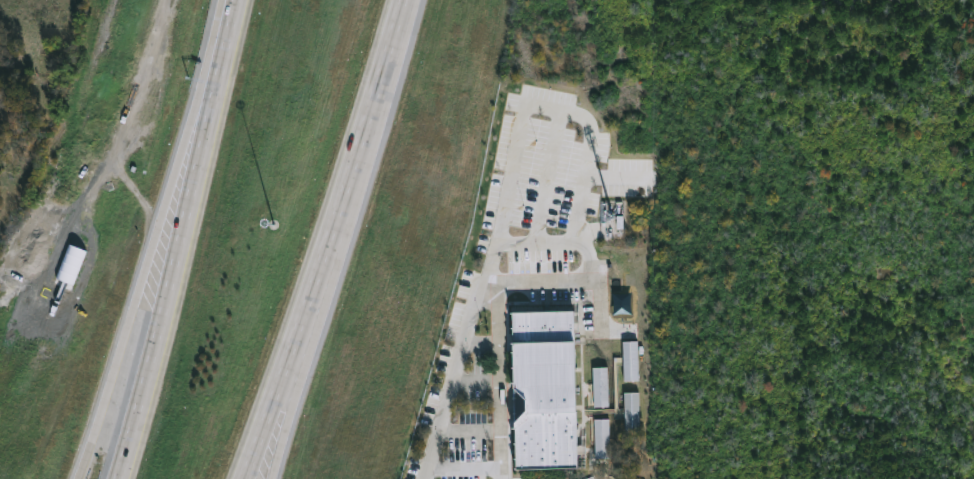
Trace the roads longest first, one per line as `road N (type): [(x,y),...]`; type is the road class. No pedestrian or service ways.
road 1 (motorway): [(243,478),(323,256),(402,0)]
road 2 (motorway): [(211,105),(117,478)]
road 3 (motorway): [(170,189),(77,478)]

